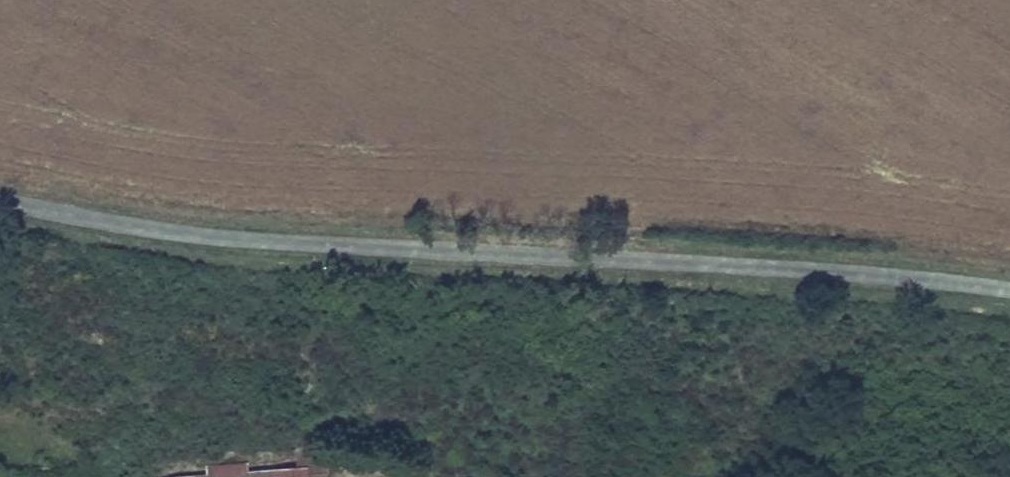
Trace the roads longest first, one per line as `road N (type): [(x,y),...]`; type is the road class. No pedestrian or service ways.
road 1 (unclassified): [(1009,292),(778,269),(243,234),(0,195)]

